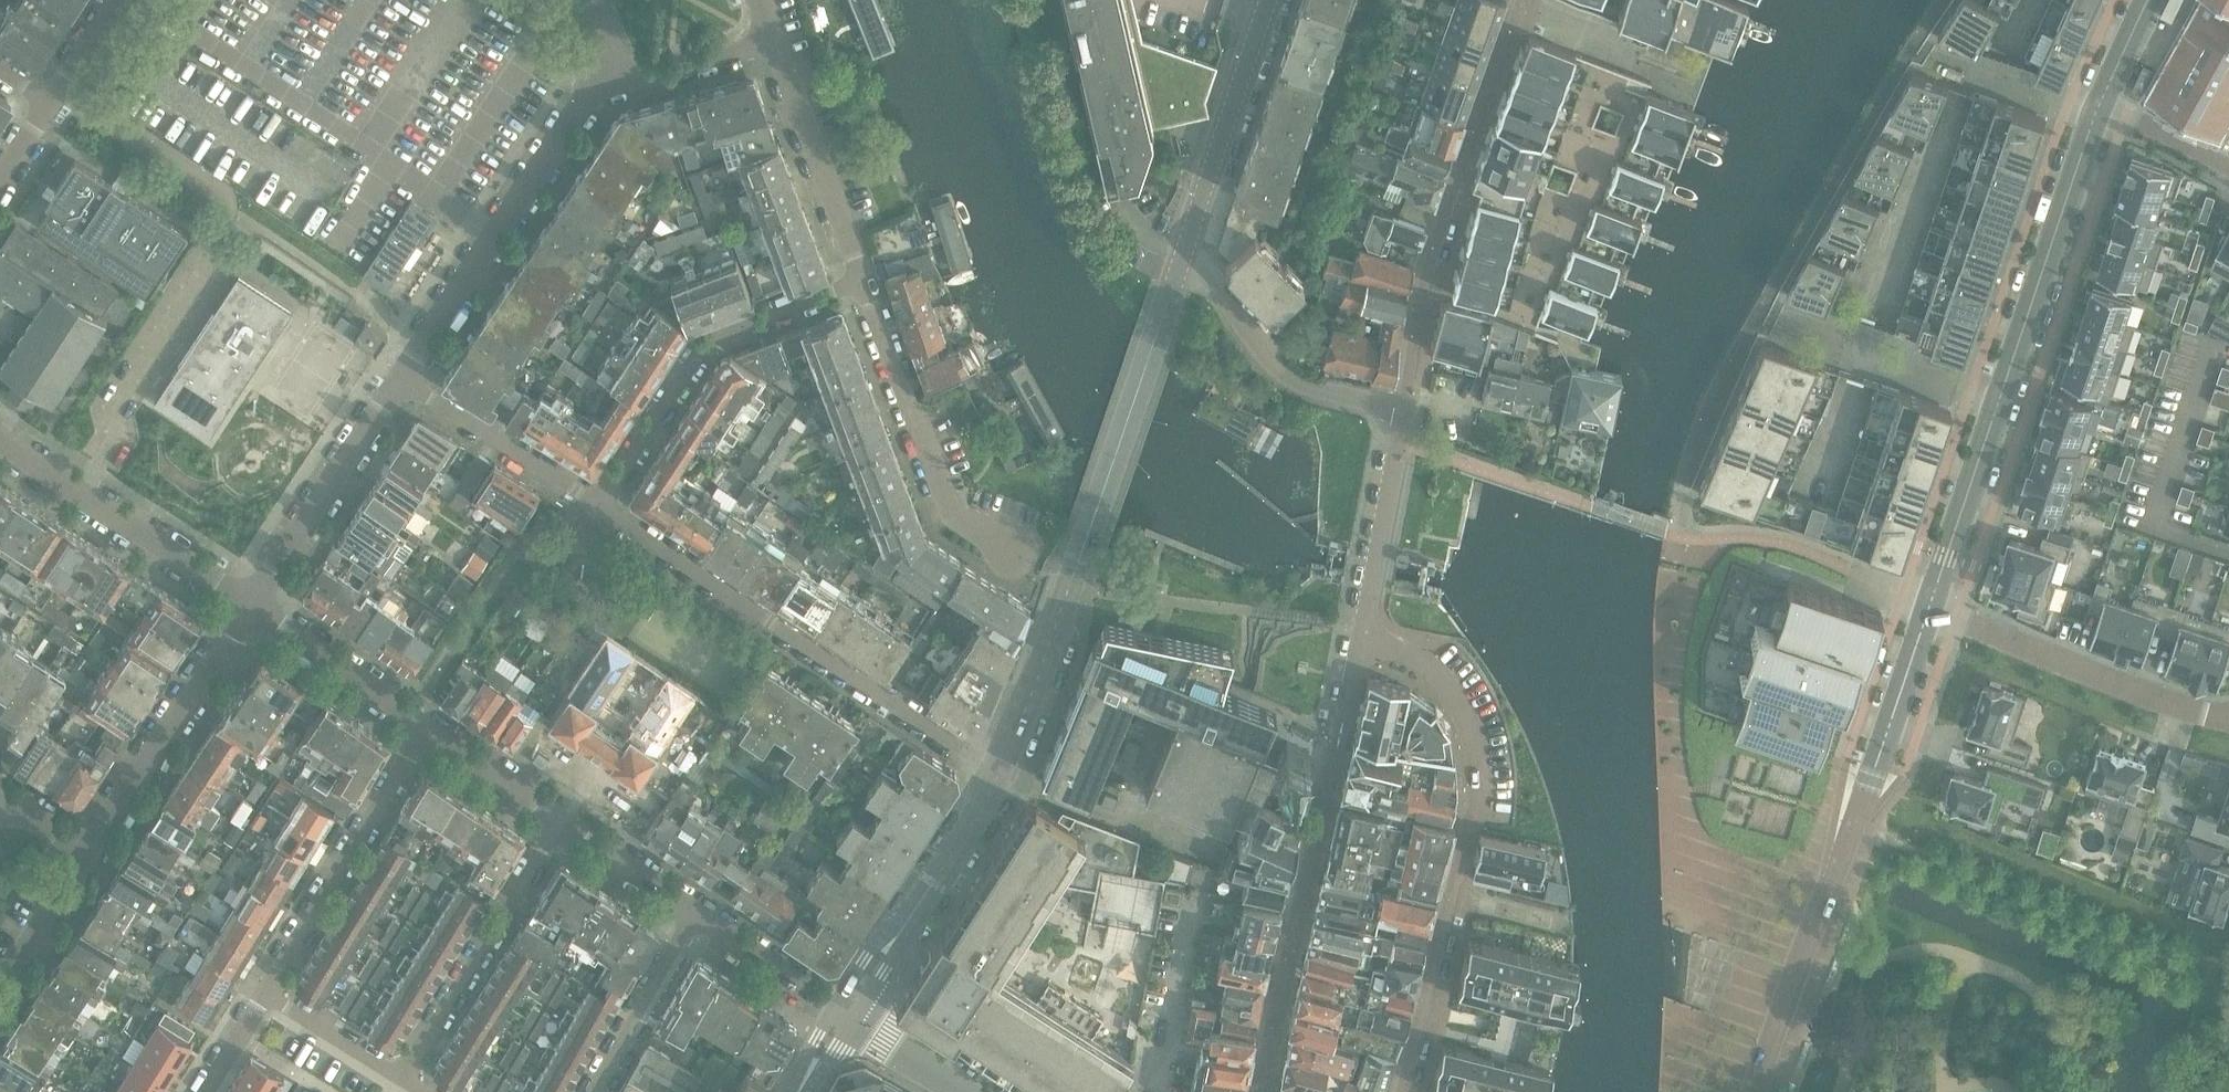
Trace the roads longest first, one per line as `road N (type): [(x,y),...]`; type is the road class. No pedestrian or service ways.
road 1 (residential): [(1406,410),(1365,628),(1442,690),(1468,725),(1482,771),(1402,1091)]
road 2 (residential): [(84,496),(122,439),(117,411),(206,273),(212,240),(232,211),(228,193),(118,121),(51,100)]
road 3 (unclassified): [(1001,774),(1182,261)]
road 4 (residential): [(1755,1091),(1932,607)]
road 5 (residential): [(597,506),(1001,774)]
road 6 (residential): [(1524,0),(1423,288),(1406,410)]
road 7 (residential): [(401,380),(609,70)]
road 8 (residential): [(864,286),(713,340),(597,506)]
road 9 (residential): [(2228,720),(1932,607)]
road 10 (residential): [(1009,552),(955,519),(864,286)]
road 11 (residential): [(268,990),(424,723)]
road 12 (residential): [(2000,395),(2098,110)]
road 13 (residential): [(407,1077),(561,822)]
road 14 (residential): [(1406,410),(1281,383),(1182,261)]
road 15 (unclassified): [(1182,261),(1270,0)]
road 16 (residential): [(246,607),(401,380)]
road 17 (residential): [(246,607),(99,839)]
road 18 (residential): [(864,286),(771,43)]
road 19 (residential): [(597,506),(401,380)]
road 20 (residential): [(1130,1091),(1171,1029),(1200,881)]
road 21 (residential): [(1932,607),(2000,395)]
road 22 (residential): [(424,723),(246,607)]
road 23 (residential): [(697,918),(594,1091)]
road 24 (residential): [(246,607),(84,496)]
road 25 (unclassified): [(900,934),(1001,774)]
road 26 (residential): [(0,992),(99,839)]
road 27 (residential): [(561,822),(424,723)]
road 28 (residential): [(609,70),(651,75),(771,43)]
road 29 (residential): [(697,918),(561,822)]
road 30 (residential): [(836,1009),(697,918)]
road 31 (residential): [(407,1077),(268,990)]
road 32 (residential): [(2098,110),(2125,115),(2228,168)]
road 33 (residential): [(1866,352),(2000,395)]
road 34 (residential): [(961,1091),(857,1022)]
road 35 (residential): [(51,100),(121,0)]
road 36 (residential): [(2098,110),(2149,0)]

